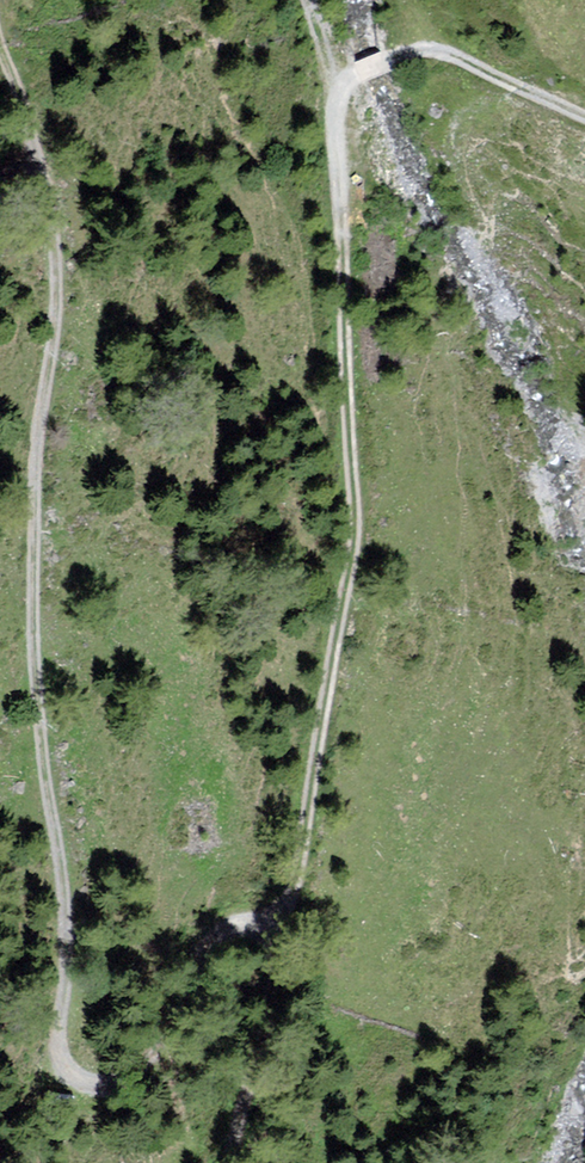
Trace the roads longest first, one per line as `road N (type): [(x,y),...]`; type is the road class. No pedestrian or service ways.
road 1 (track): [(225,1162),(283,937),(253,925),(229,930),(212,944),(189,1021),(121,1093),(85,1078),(62,1052),(65,893),(38,671),(38,445),(57,309),(57,211),(0,36)]
road 2 (track): [(283,937),(354,548),(333,107),(356,73),(417,49),(456,54),(584,116)]

